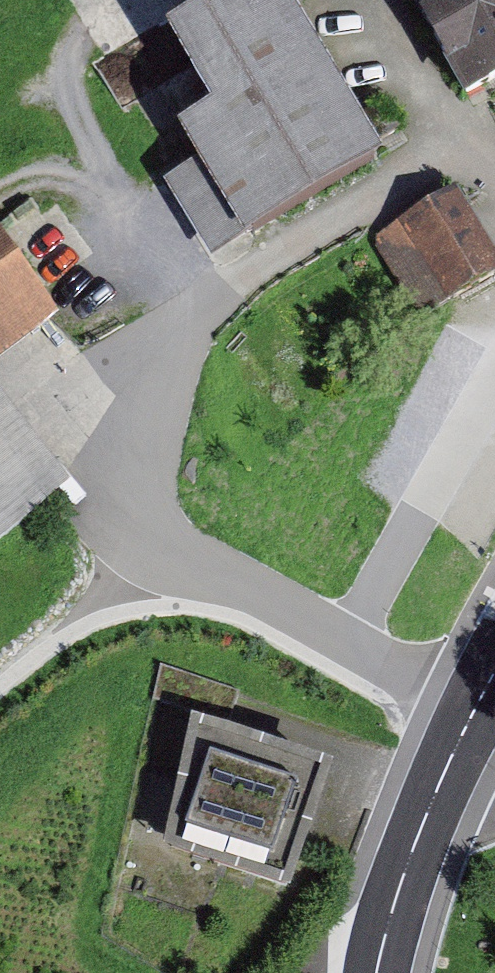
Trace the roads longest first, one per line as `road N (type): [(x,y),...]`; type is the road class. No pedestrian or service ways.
road 1 (tertiary): [(442,776),(416,837),(378,972)]

